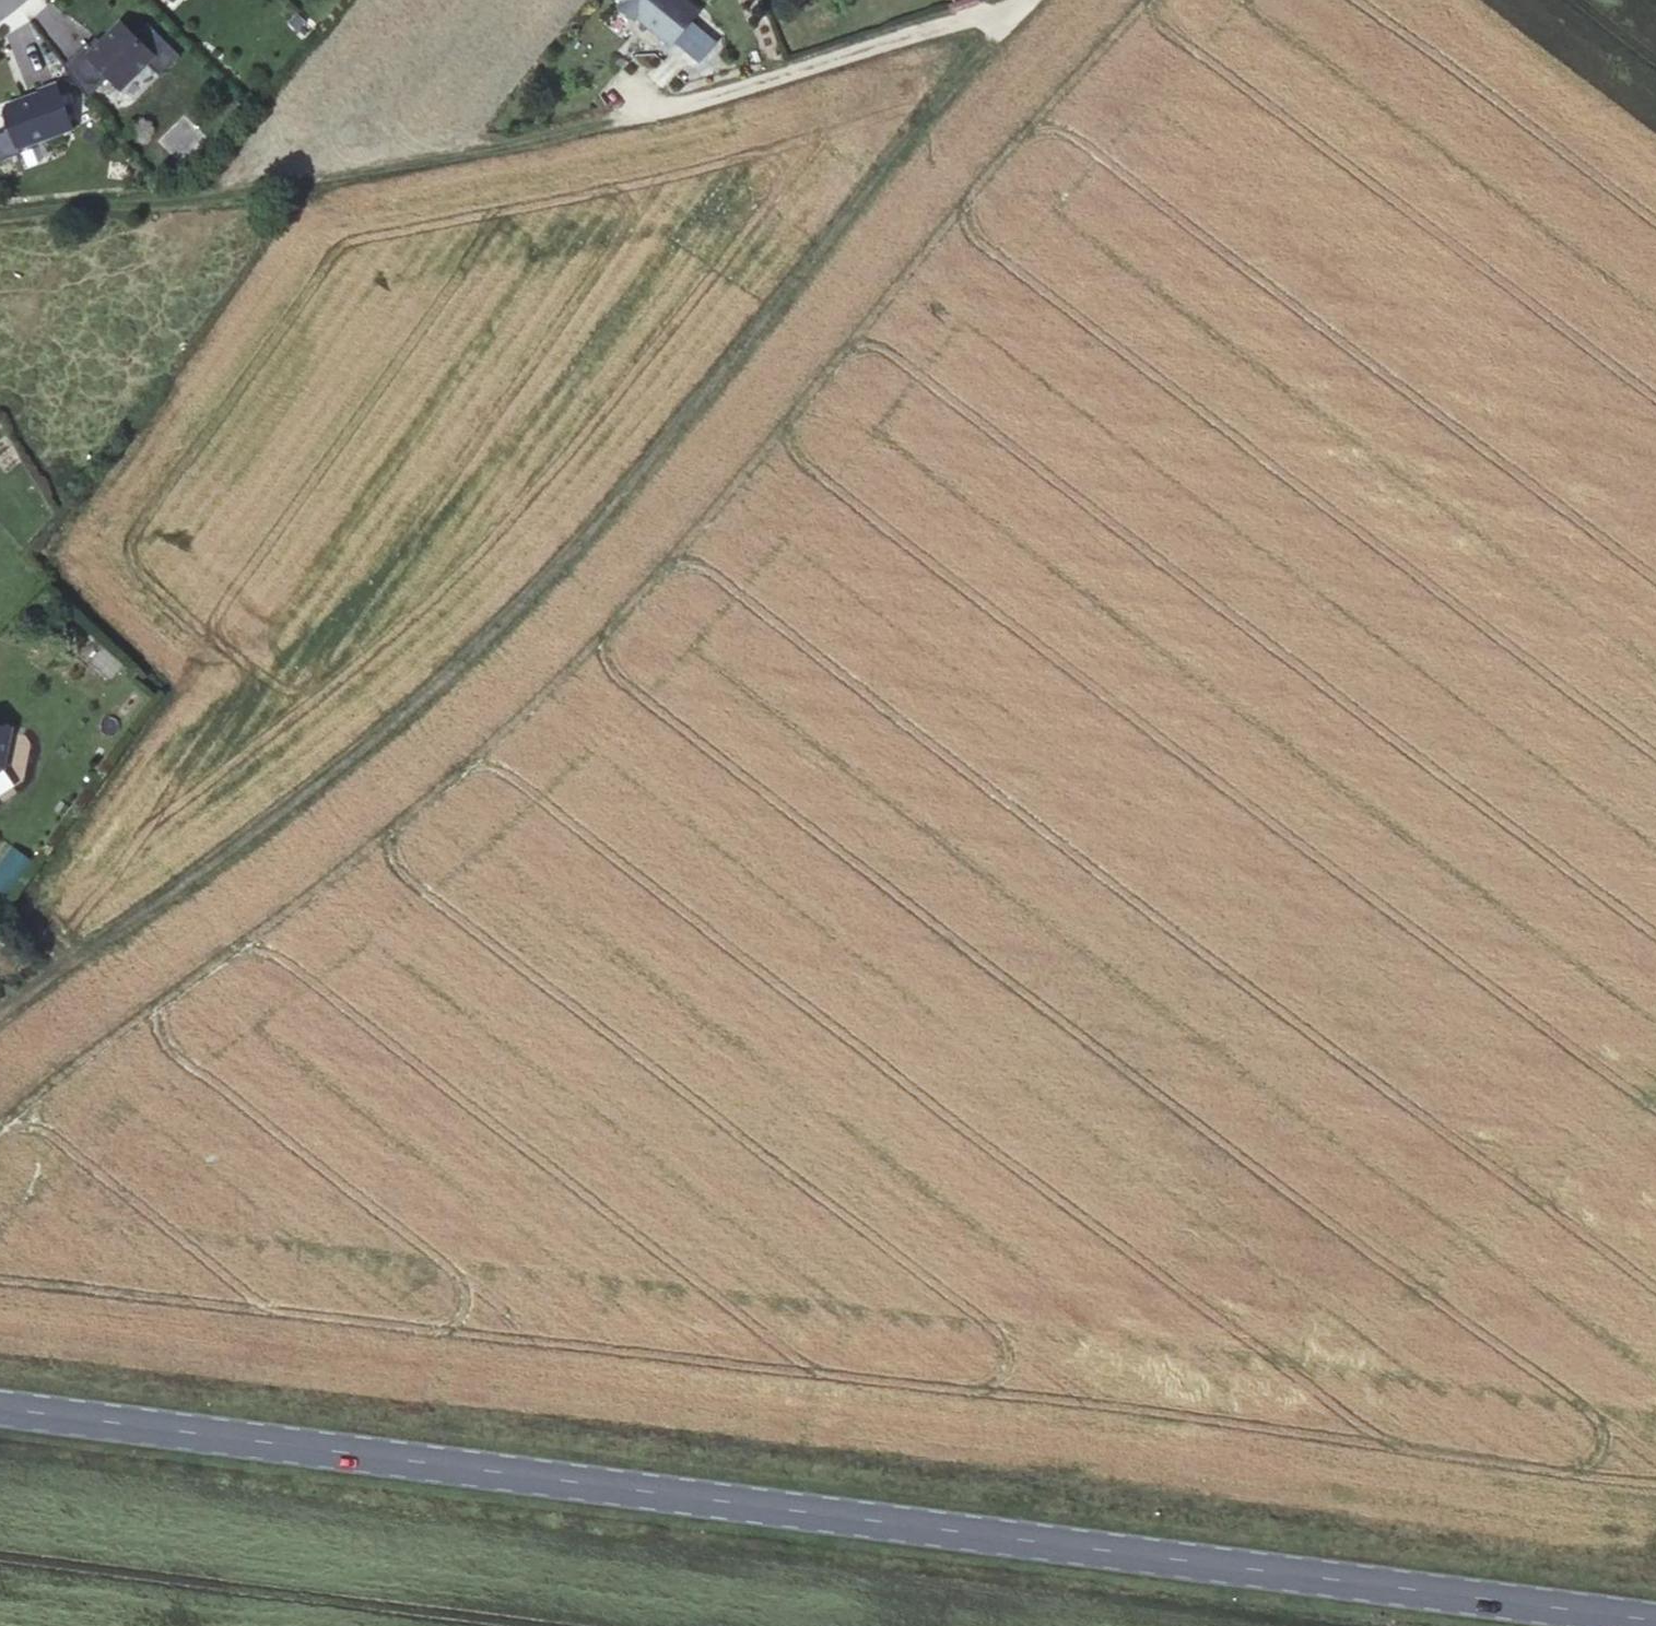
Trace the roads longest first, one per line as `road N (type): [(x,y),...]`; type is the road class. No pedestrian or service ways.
road 1 (primary): [(0,1407),(1655,1622)]
road 2 (track): [(0,1007),(323,785),(461,665),(576,552),(1010,30)]
road 3 (track): [(621,114),(966,20)]

